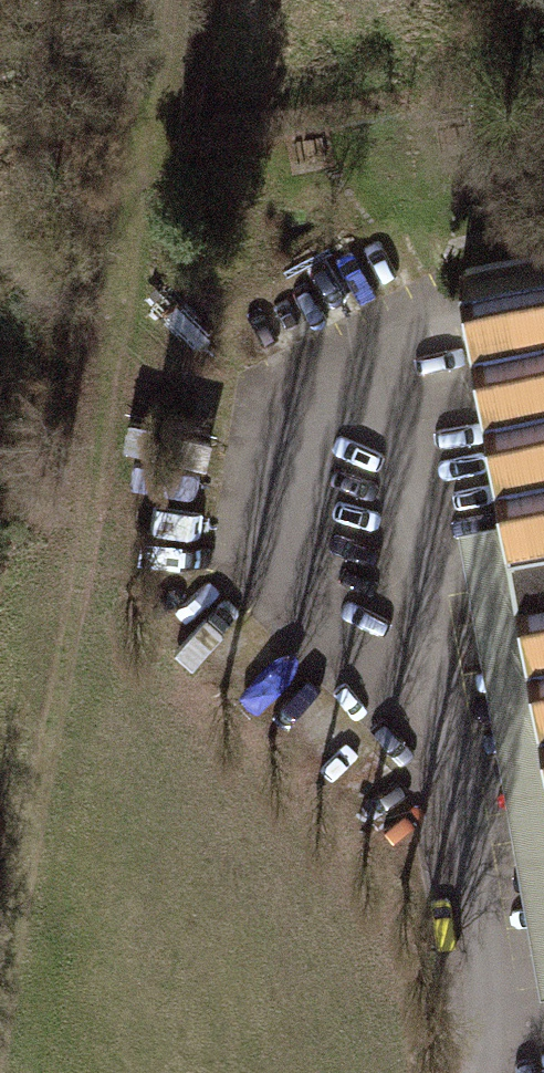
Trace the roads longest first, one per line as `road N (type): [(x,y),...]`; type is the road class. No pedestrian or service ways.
road 1 (track): [(0,1052),(82,589),(166,13)]
road 2 (residential): [(481,1072),(495,994),(383,338)]

